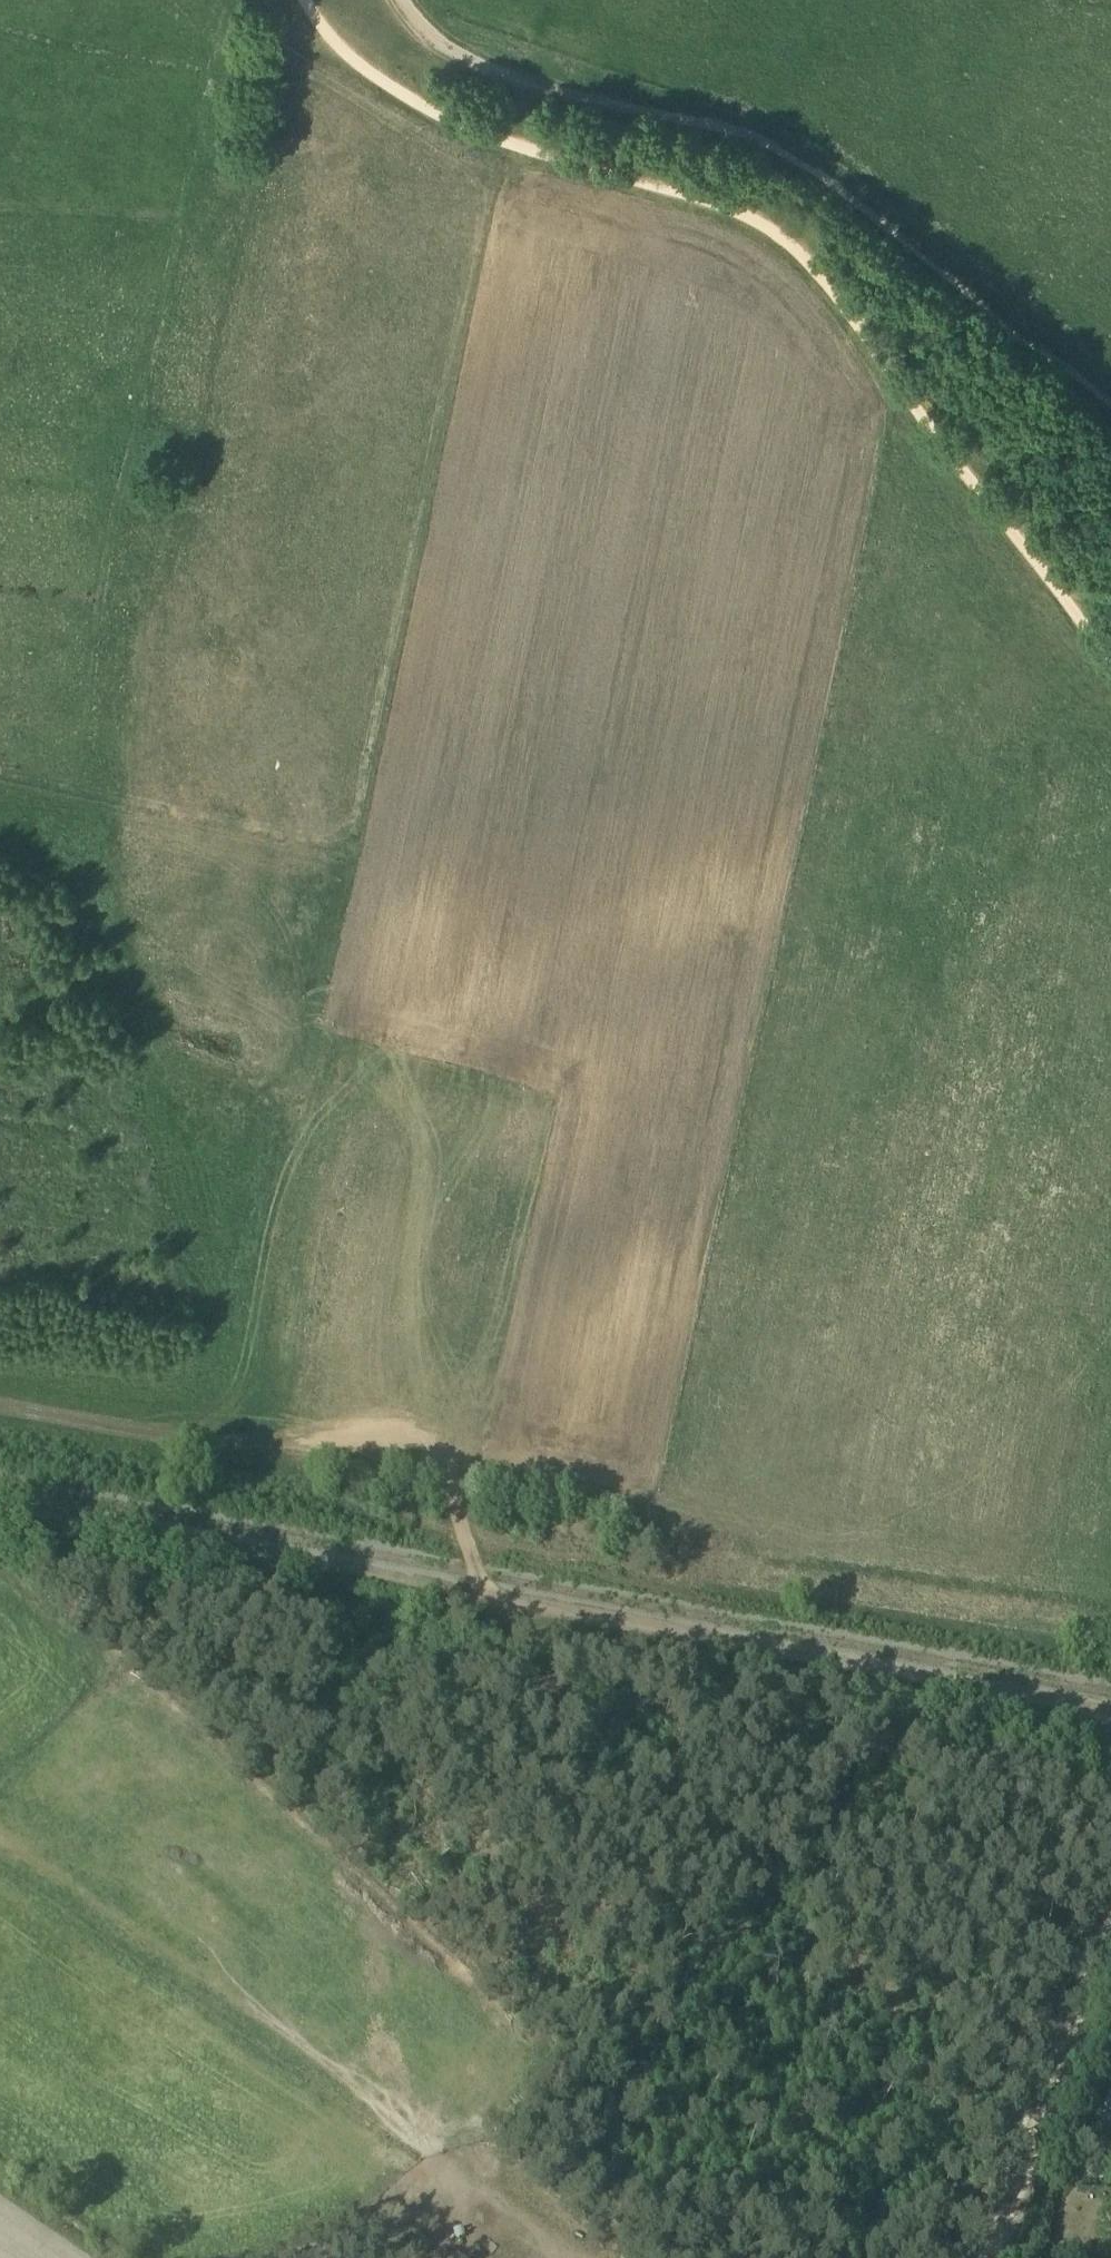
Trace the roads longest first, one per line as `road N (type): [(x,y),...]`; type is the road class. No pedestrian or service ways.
road 1 (track): [(1110,655),(790,241),(730,210),(554,165),(435,114),(326,31),(309,0)]
road 2 (track): [(981,2257),(1048,2074),(1110,1934)]

